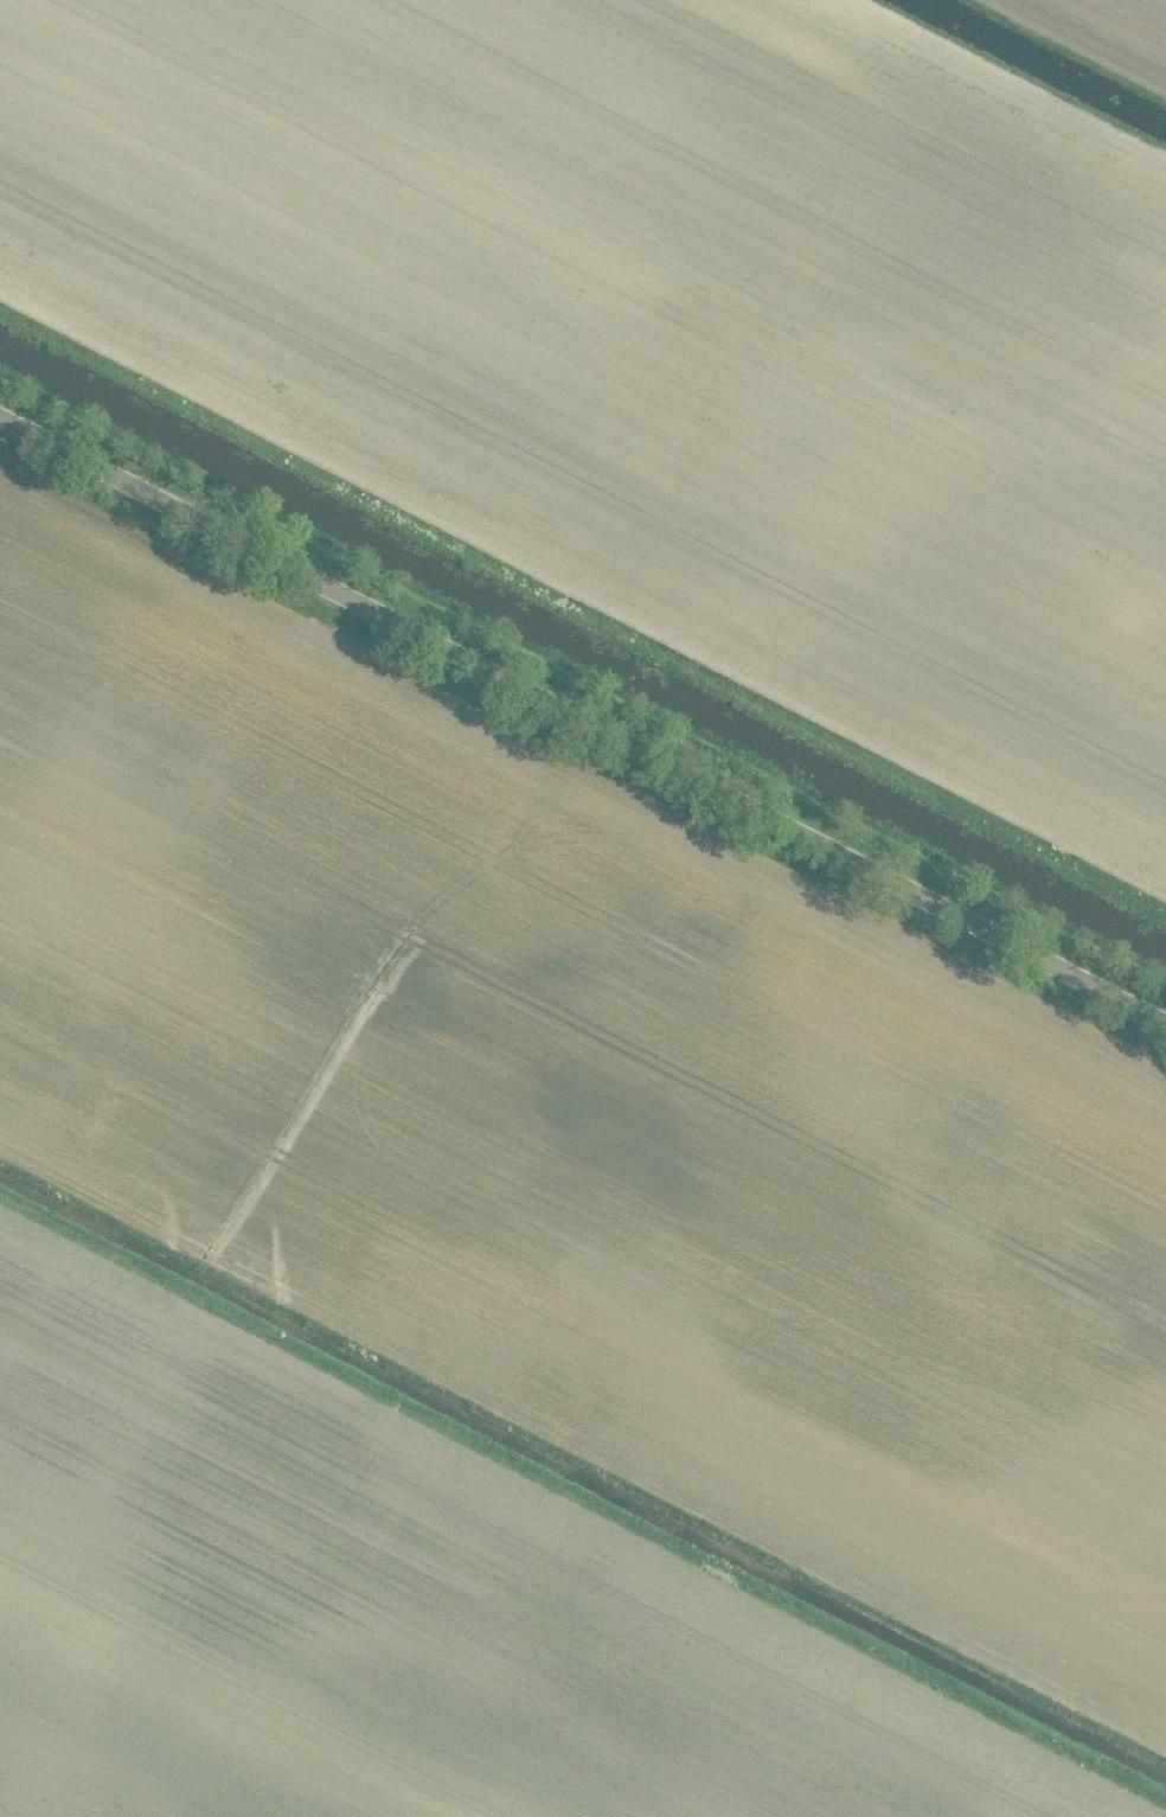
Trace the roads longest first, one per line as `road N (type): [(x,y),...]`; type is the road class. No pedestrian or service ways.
road 1 (tertiary): [(1165,1016),(0,403)]

